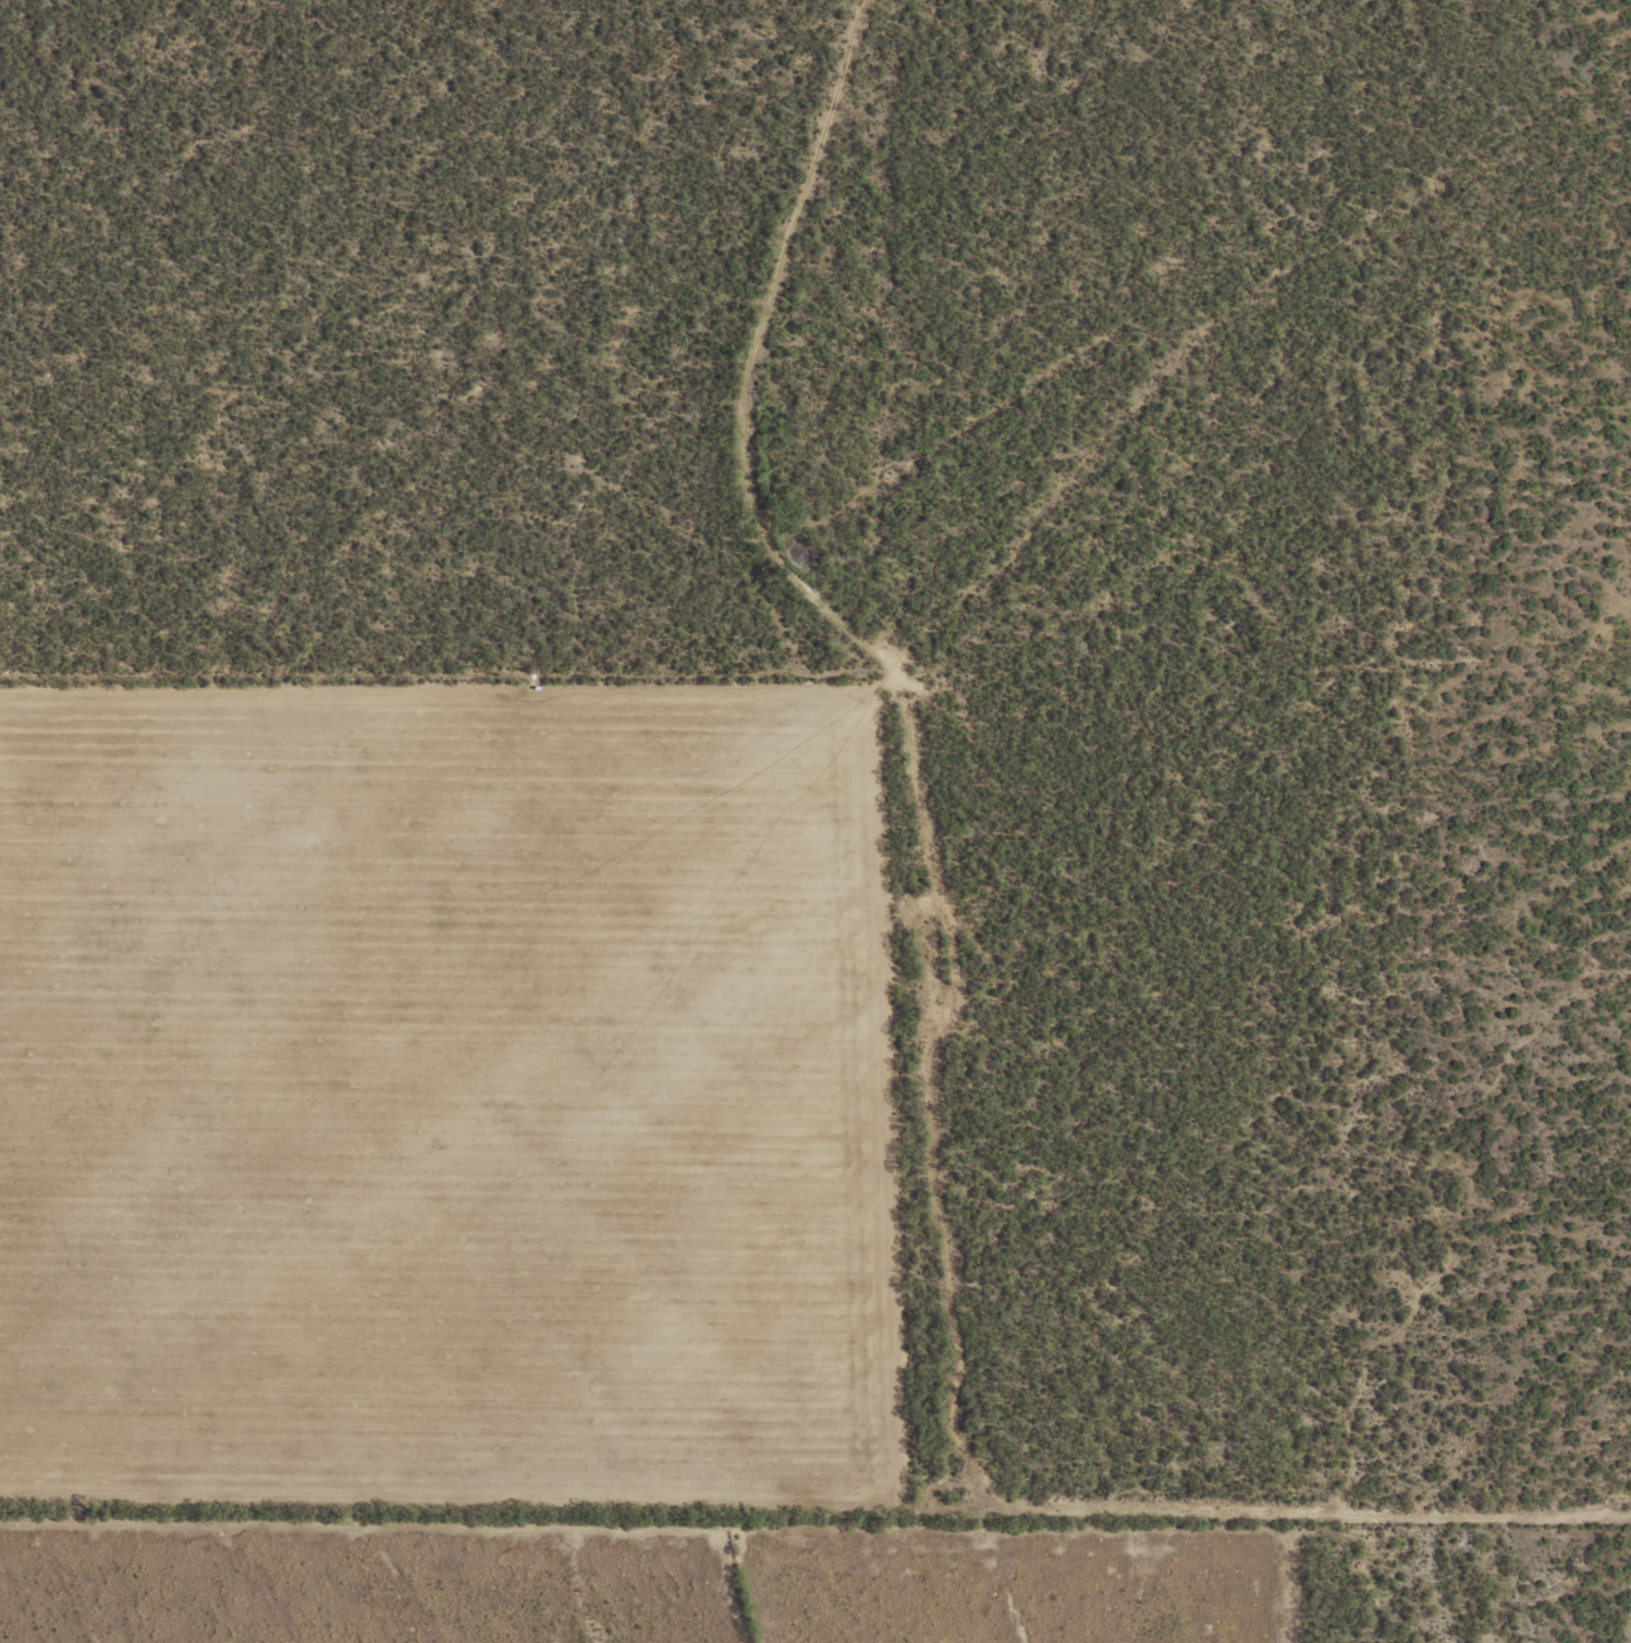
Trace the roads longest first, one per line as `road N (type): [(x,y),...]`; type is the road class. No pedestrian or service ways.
road 1 (residential): [(1061,0),(934,184),(916,333),(1207,602),(1316,741),(1349,900),(1311,1151),(1415,1301),(1630,1436)]

